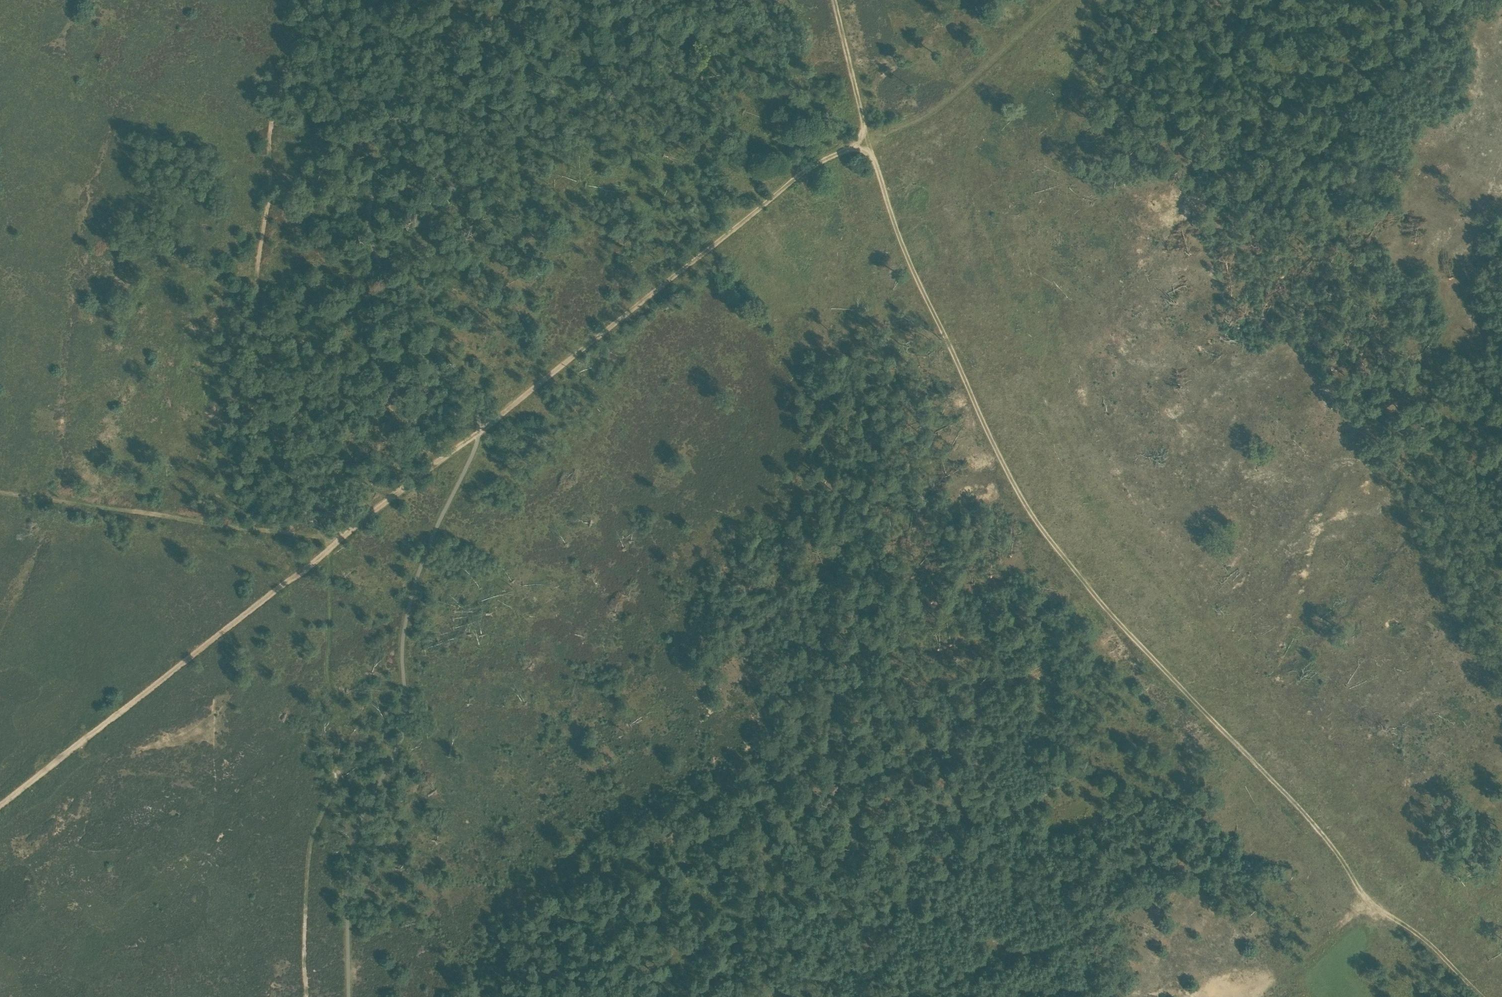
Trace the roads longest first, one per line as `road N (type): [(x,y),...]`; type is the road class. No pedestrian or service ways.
road 1 (track): [(836,0),(871,140),(946,325),(1054,540),(1119,624),(1302,812),(1380,909),(1480,996)]
road 2 (track): [(0,806),(799,171),(896,128)]
road 3 (track): [(304,996),(310,845),(341,750),(325,661),(327,550),(293,493),(252,296),(269,201),(268,130),(304,0)]

